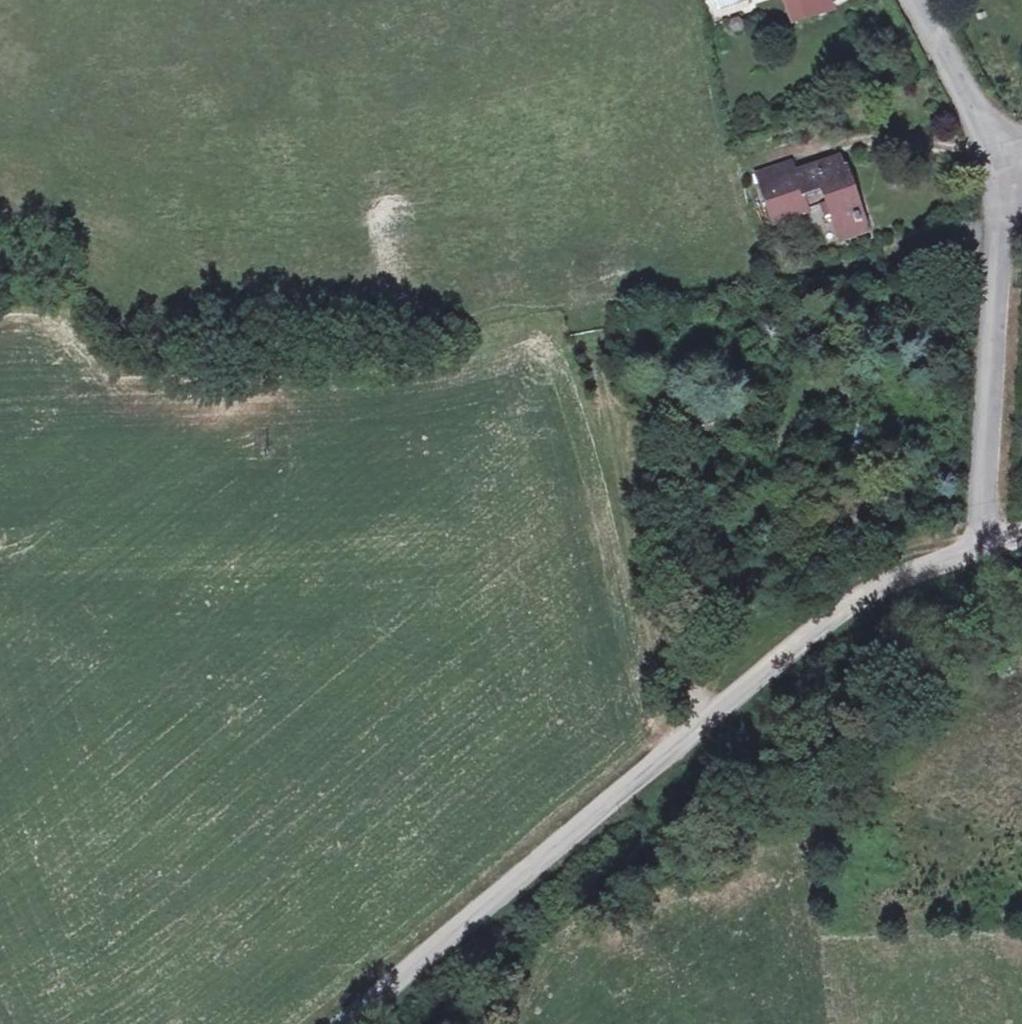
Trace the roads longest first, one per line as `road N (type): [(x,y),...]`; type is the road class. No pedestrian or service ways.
road 1 (tertiary): [(985,552),(914,575),(838,614),(694,725),(342,1023)]
road 2 (residential): [(985,552),(1011,169),(918,0)]

